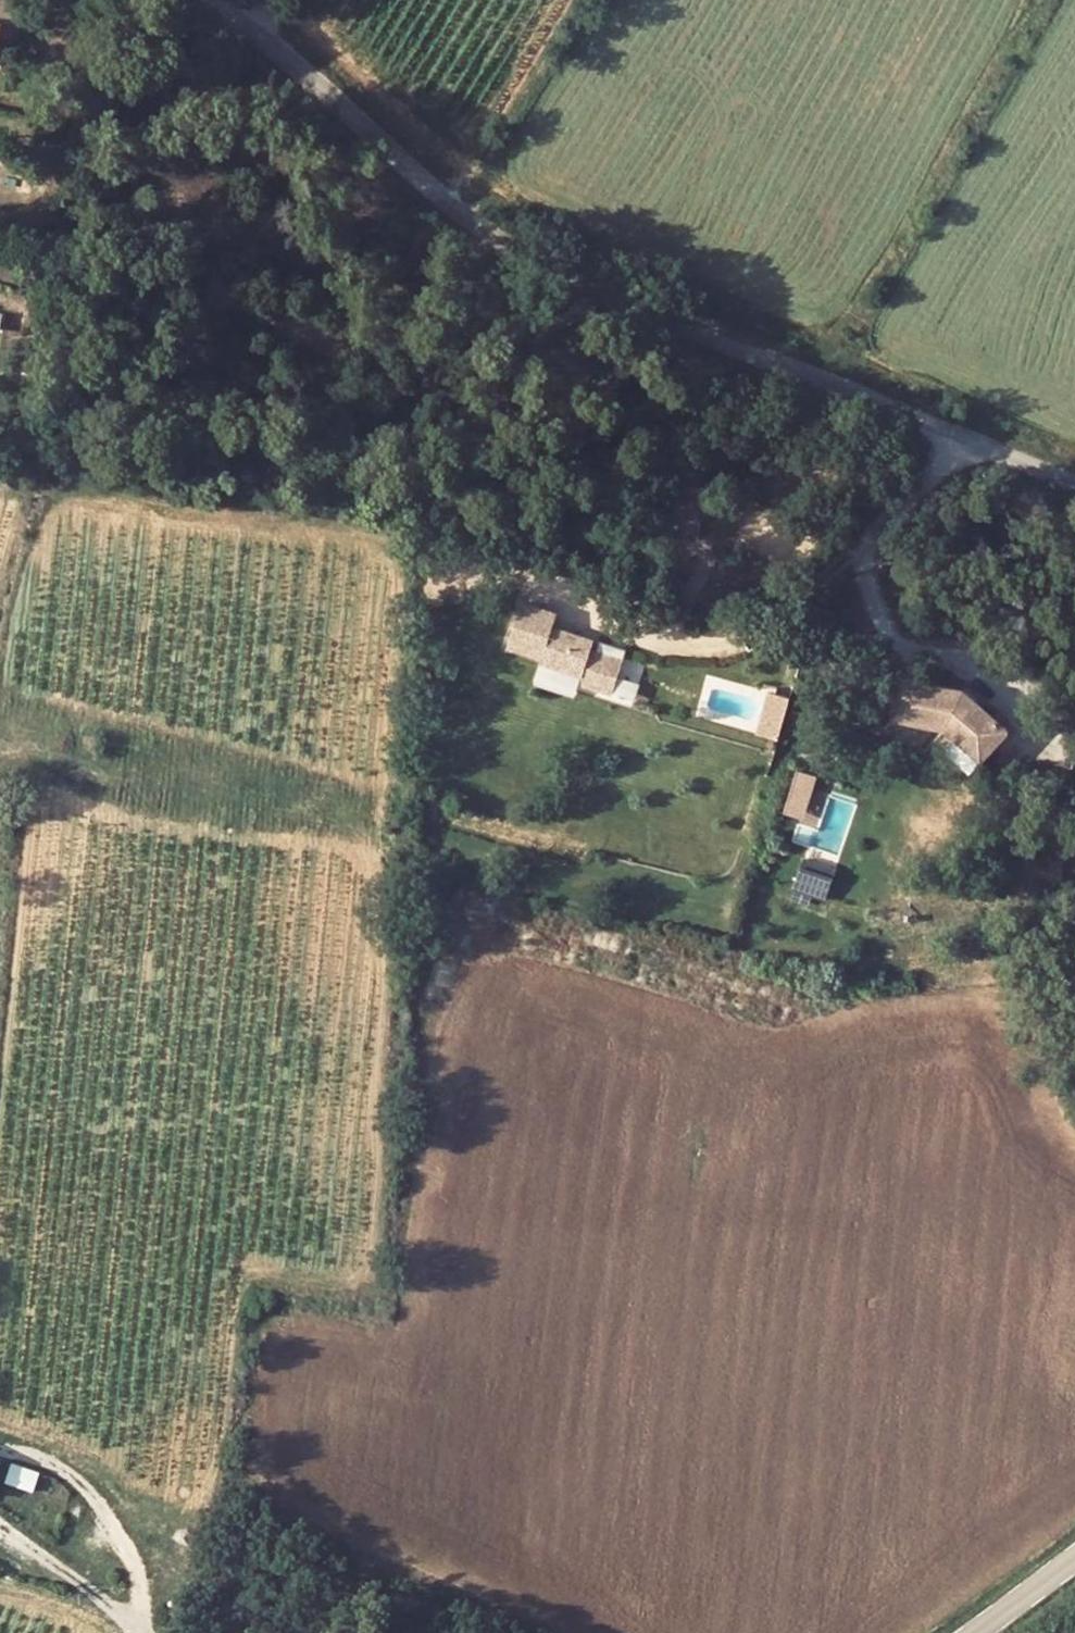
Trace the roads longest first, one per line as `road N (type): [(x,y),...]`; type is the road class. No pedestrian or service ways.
road 1 (unclassified): [(197,0),(257,35),(456,230),(764,365),(1074,476)]
road 2 (tertiary): [(1074,1554),(968,1632)]

